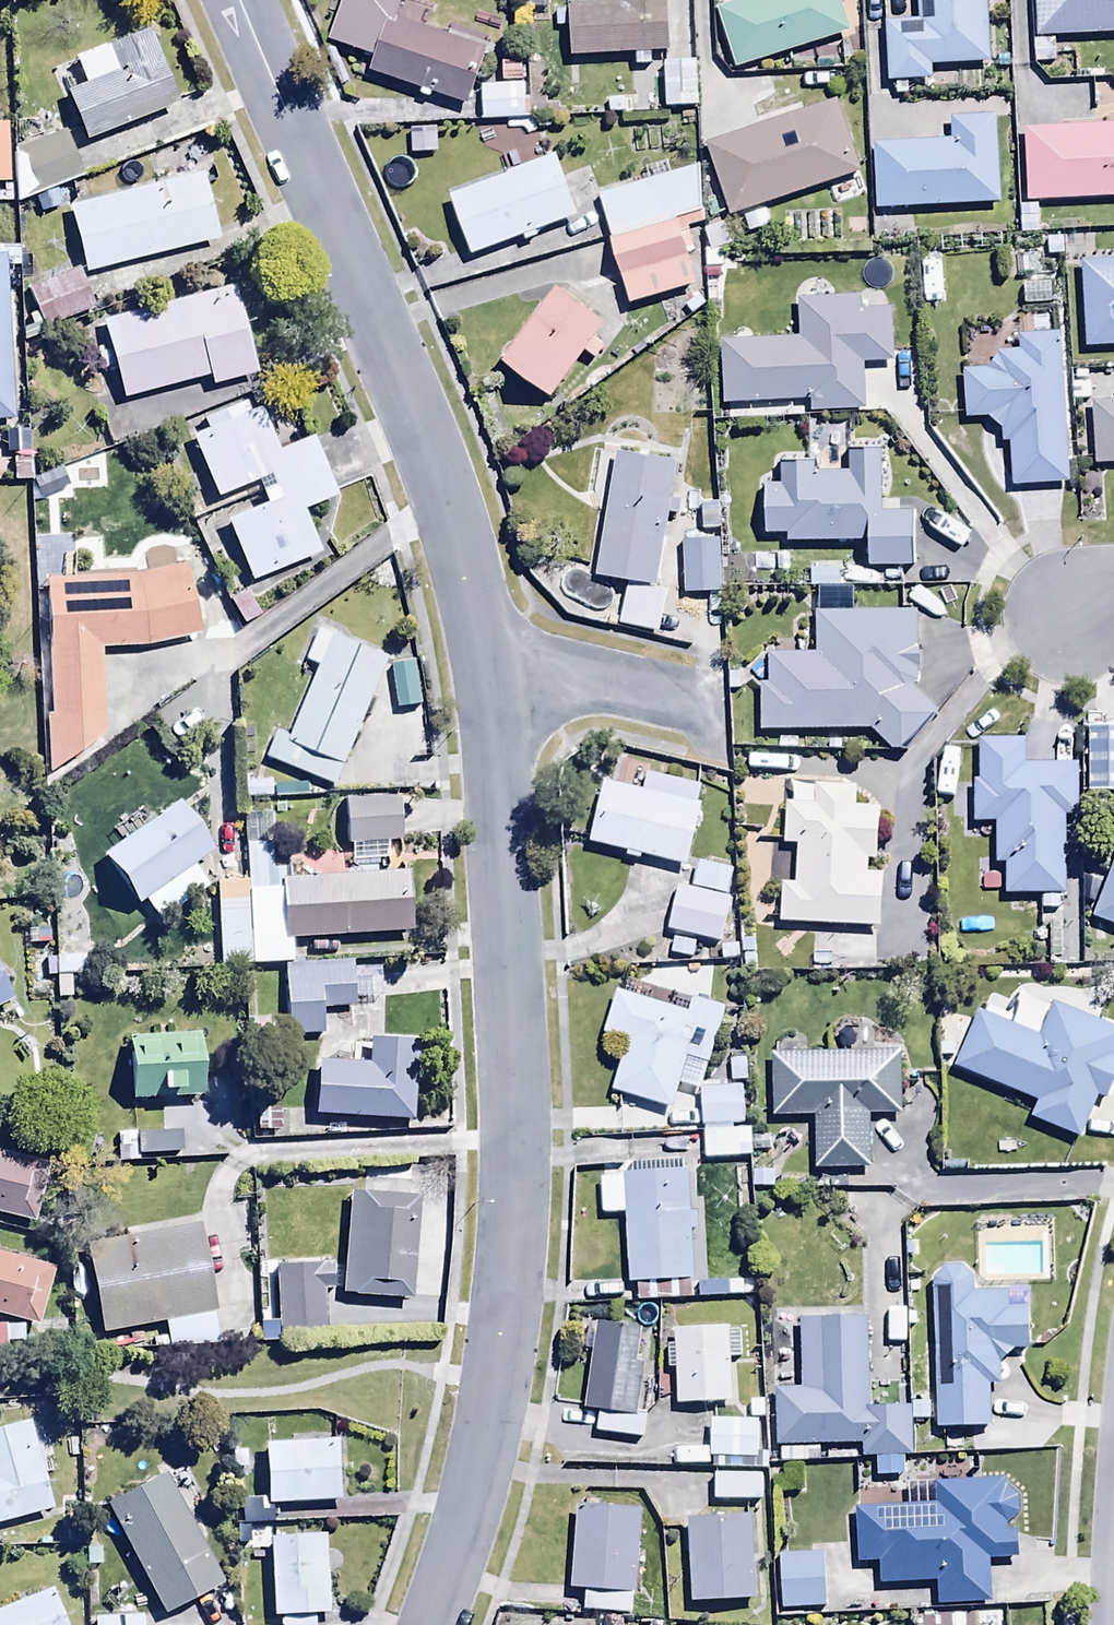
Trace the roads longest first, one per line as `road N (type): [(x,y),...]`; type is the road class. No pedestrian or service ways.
road 1 (residential): [(485,663),(504,874),(513,1244),(490,1427),(430,1624)]
road 2 (residential): [(239,0),(438,475),(485,663)]
road 3 (residential): [(703,714),(485,663)]

